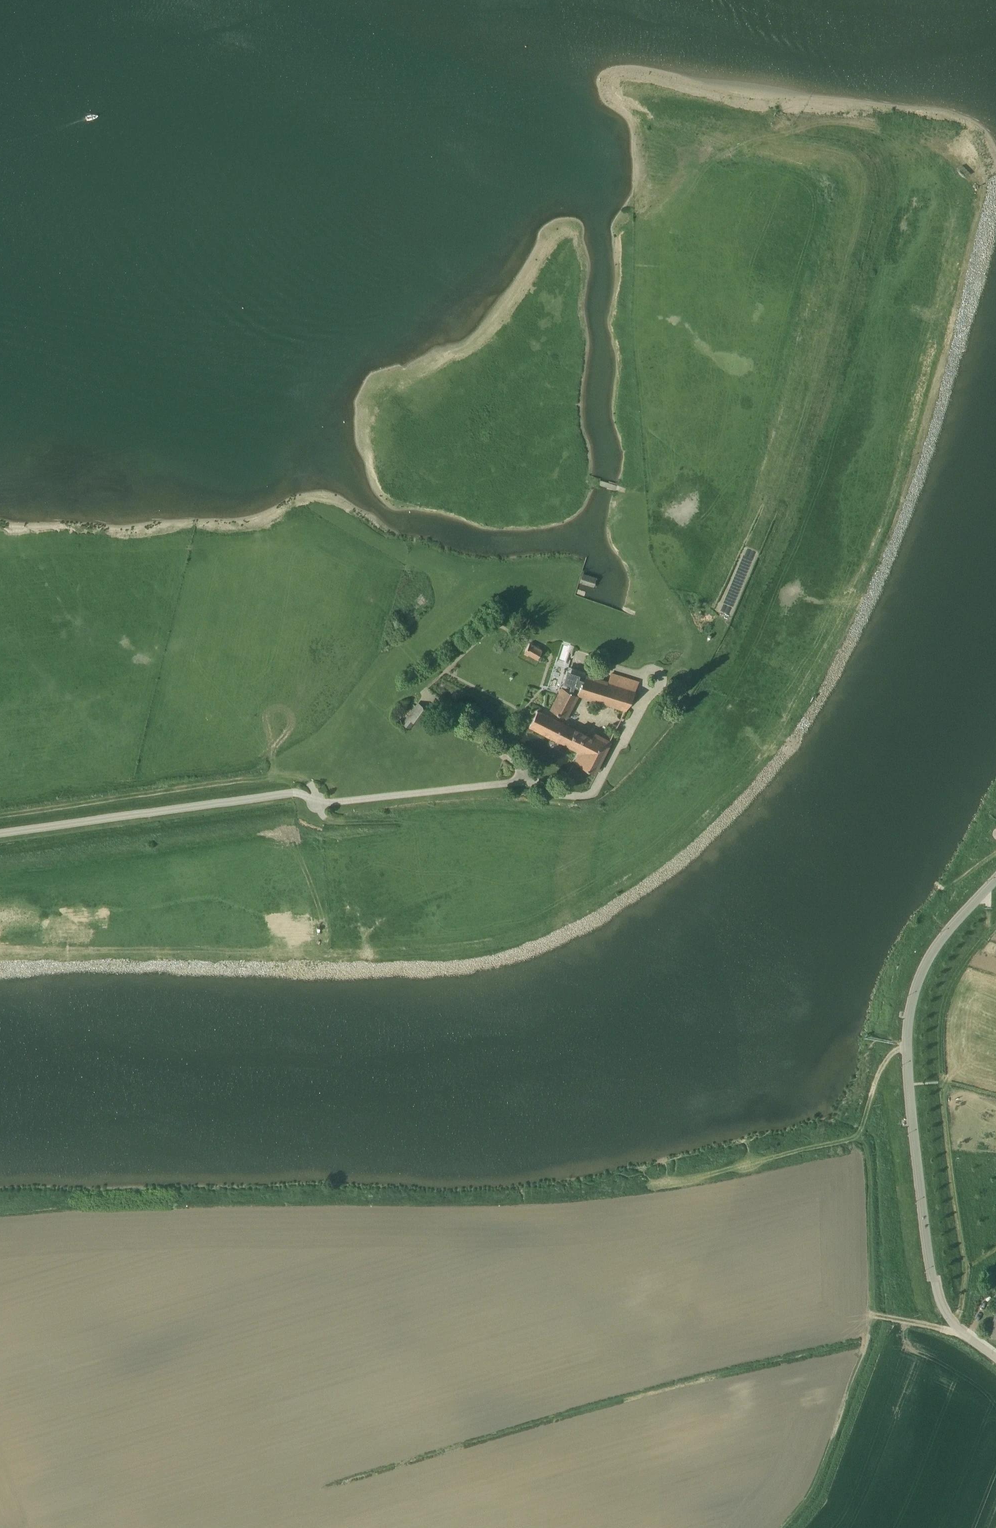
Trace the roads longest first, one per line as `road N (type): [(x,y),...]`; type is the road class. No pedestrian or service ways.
road 1 (residential): [(995,877),(958,914),(913,1008),(920,1246),(940,1306)]

